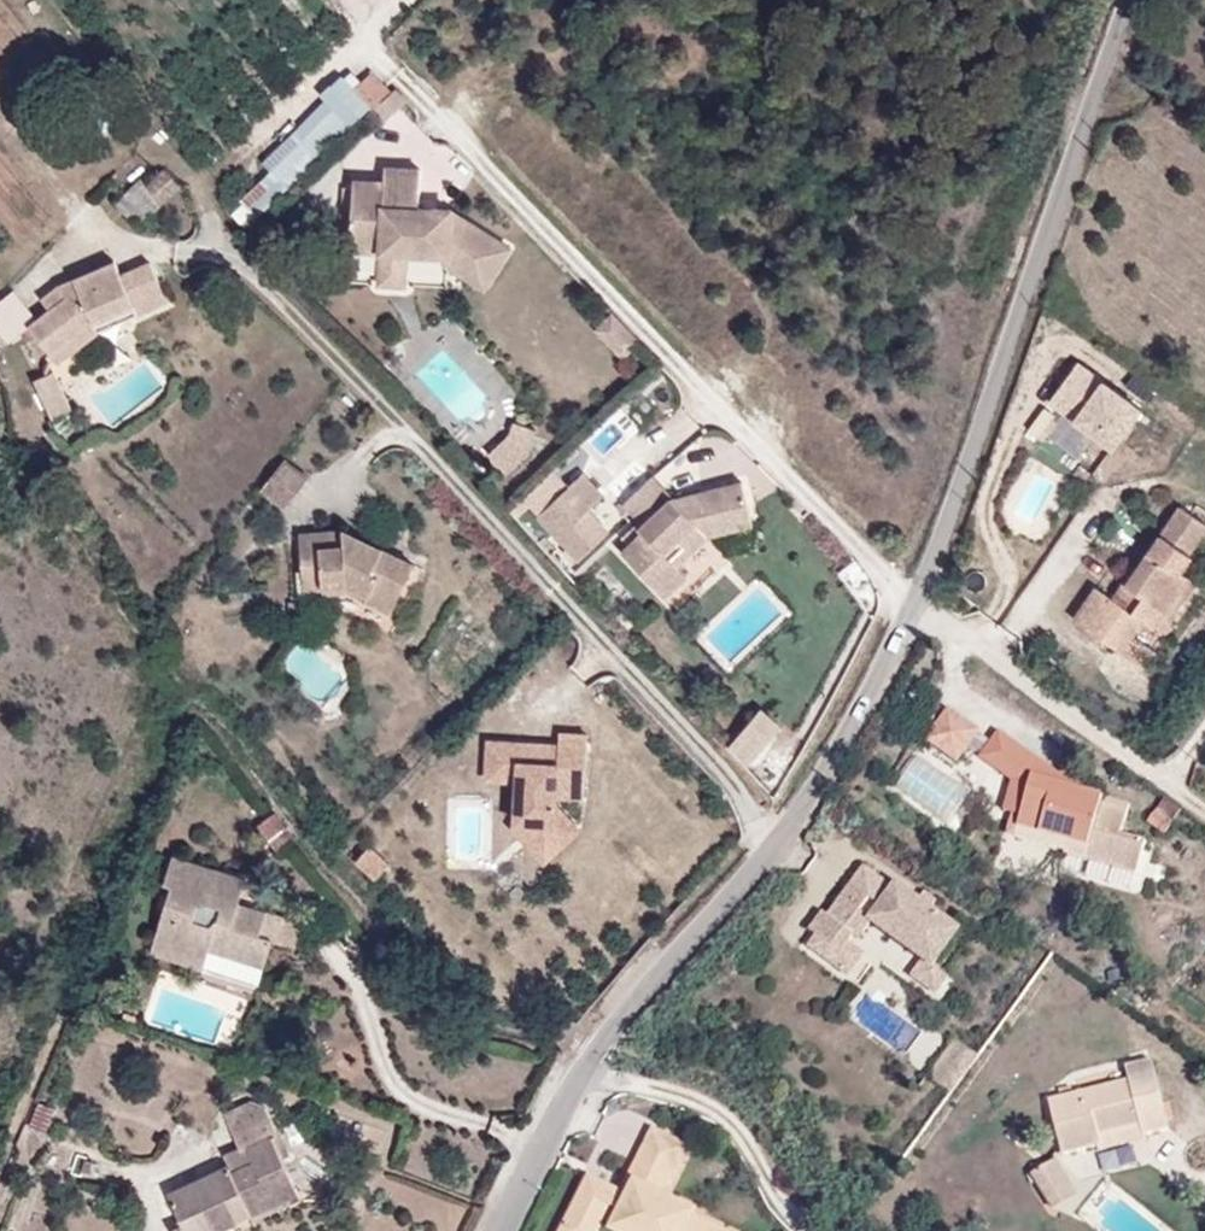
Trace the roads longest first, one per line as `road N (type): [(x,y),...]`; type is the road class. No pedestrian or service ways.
road 1 (residential): [(493,1230),(580,1068),(849,747),(918,601)]
road 2 (residential): [(918,601),(973,465),(1131,0)]
road 3 (residential): [(918,601),(1204,811)]
road 4 (residential): [(1,313),(95,231),(172,251),(224,244)]

